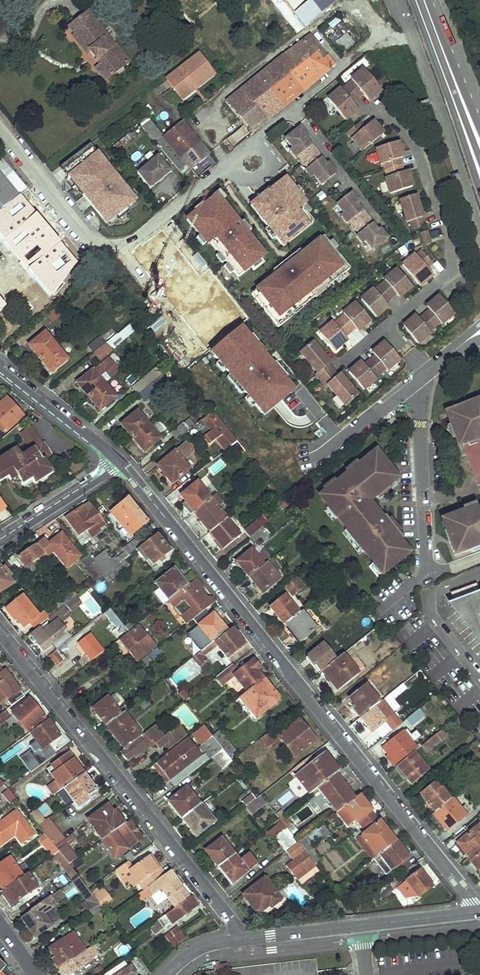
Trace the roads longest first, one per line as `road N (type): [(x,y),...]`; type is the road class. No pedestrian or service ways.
road 1 (residential): [(113,464),(140,485),(477,912)]
road 2 (residential): [(0,131),(87,239),(113,248),(130,242),(363,48)]
road 3 (residential): [(0,631),(228,913),(238,940)]
road 4 (residential): [(423,375),(427,560),(384,611)]
road 5 (secondary): [(416,0),(479,187)]
road 6 (residential): [(113,464),(104,447),(0,368)]
road 7 (residential): [(423,375),(302,460)]
road 8 (residential): [(479,672),(433,604),(442,588),(479,574)]
road 9 (residential): [(0,542),(113,464)]
road 10 (secondary): [(479,115),(433,0)]
road 11 (residential): [(238,940),(360,926)]

